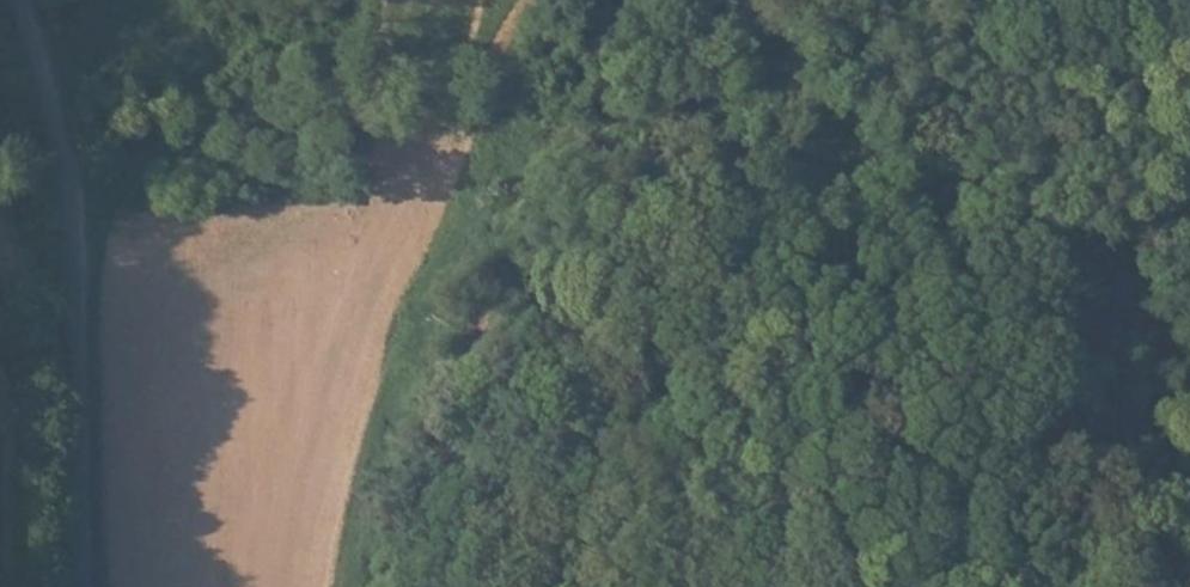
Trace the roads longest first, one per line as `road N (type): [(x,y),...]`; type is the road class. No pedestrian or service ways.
road 1 (unclassified): [(15,0),(73,184),(82,586)]

